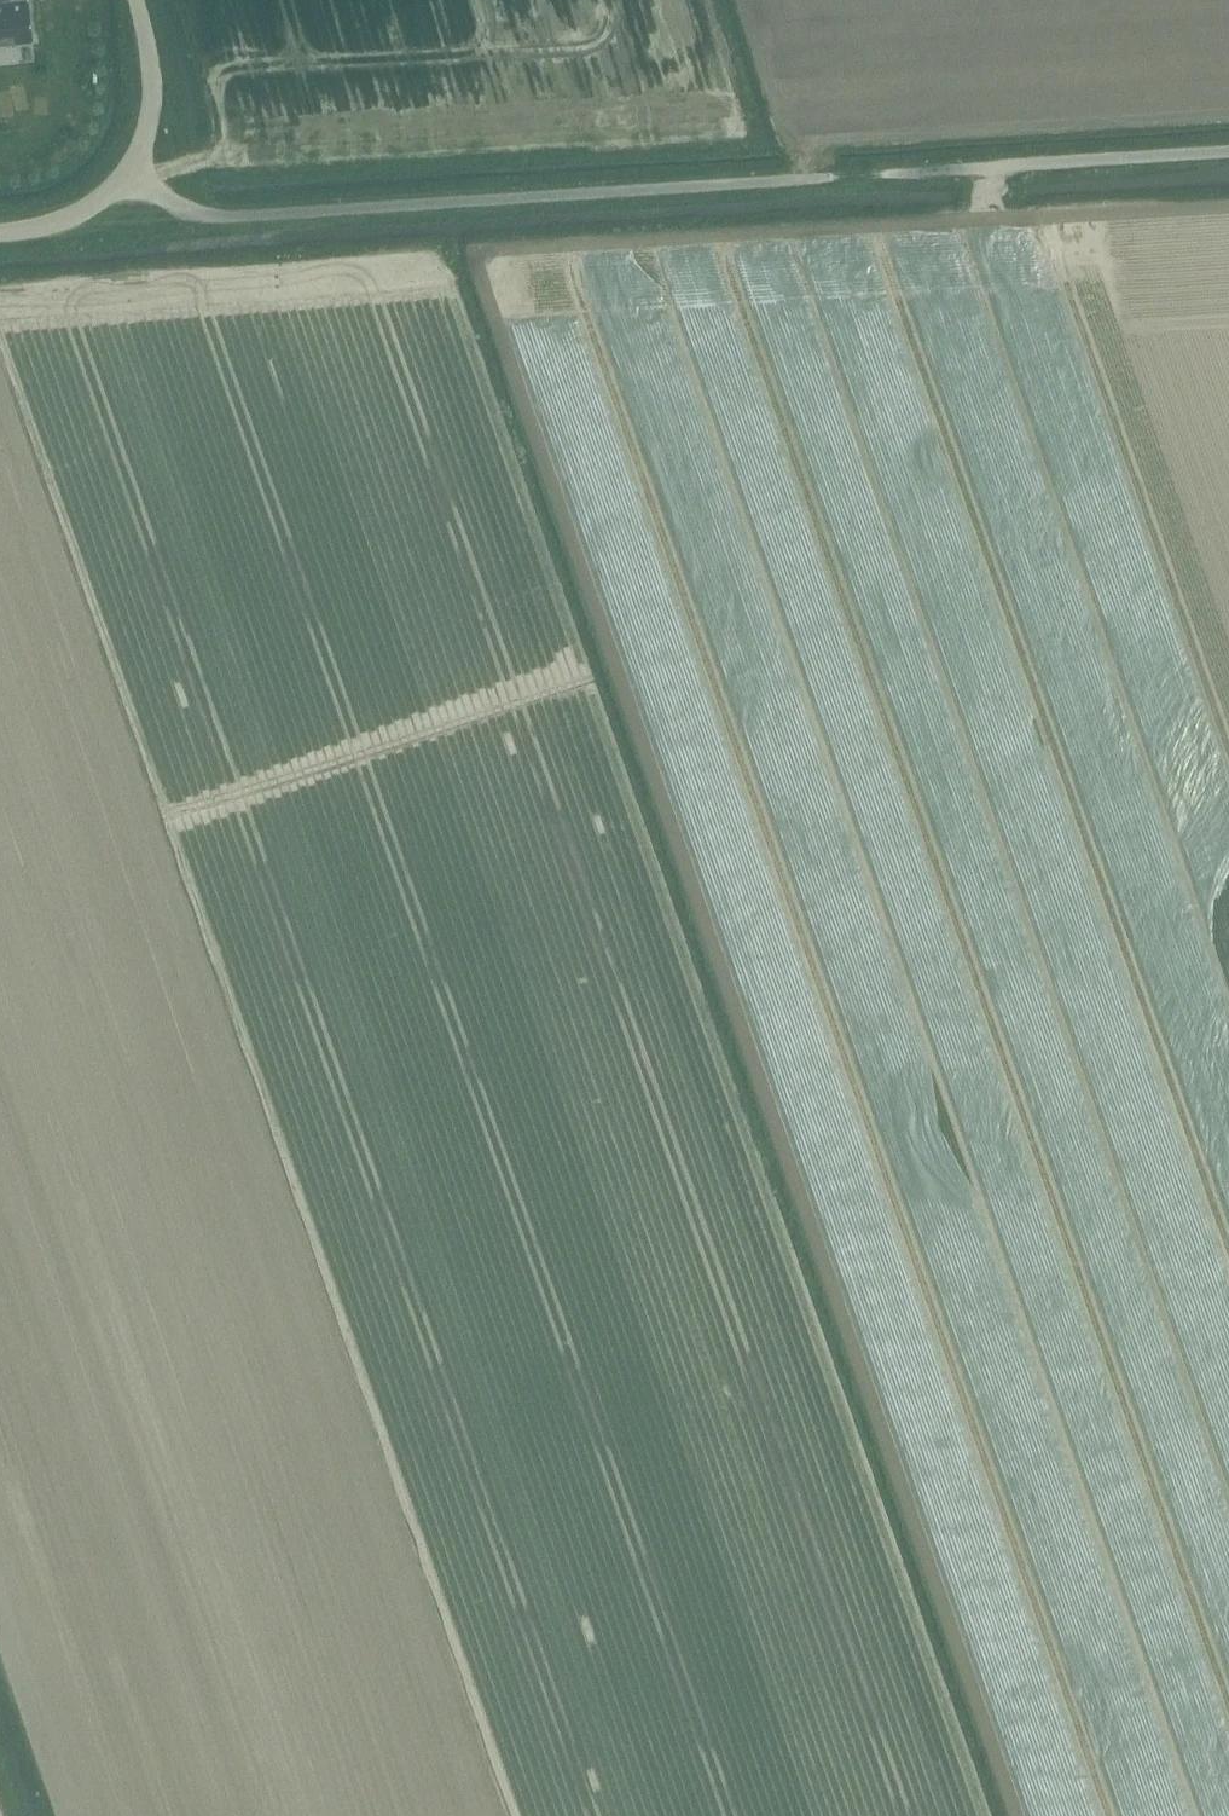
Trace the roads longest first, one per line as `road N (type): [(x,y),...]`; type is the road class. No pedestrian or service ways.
road 1 (track): [(125,179),(183,209),(229,217),(838,178)]
road 2 (unclassified): [(879,175),(1228,152)]
road 3 (unclassified): [(0,233),(69,217),(125,179),(151,109),(136,0)]

